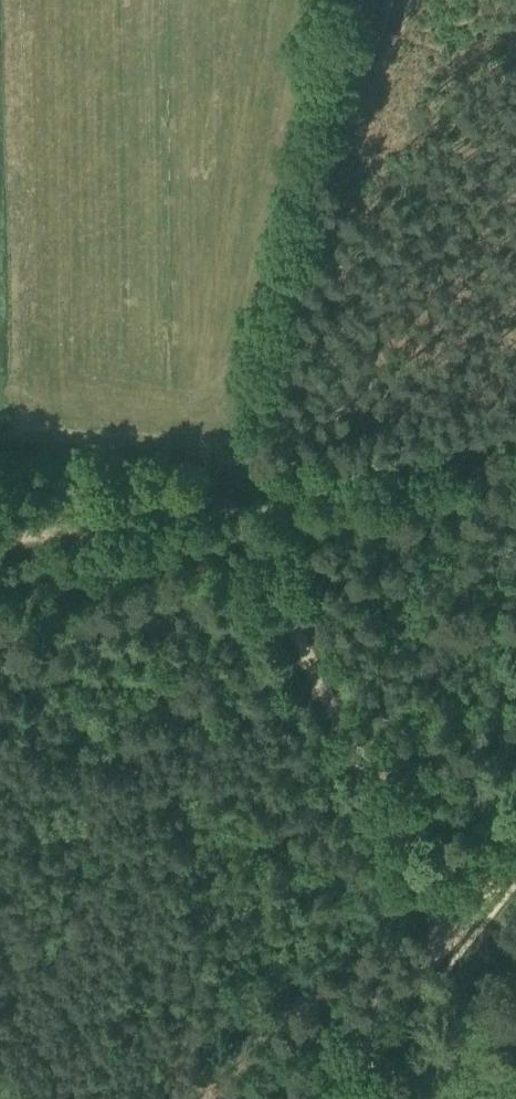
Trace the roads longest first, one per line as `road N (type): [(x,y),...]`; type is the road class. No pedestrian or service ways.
road 1 (track): [(443,939),(229,501)]
road 2 (track): [(515,459),(288,503),(229,501)]
road 3 (track): [(229,501),(0,546)]
road 4 (track): [(316,1098),(443,939)]

